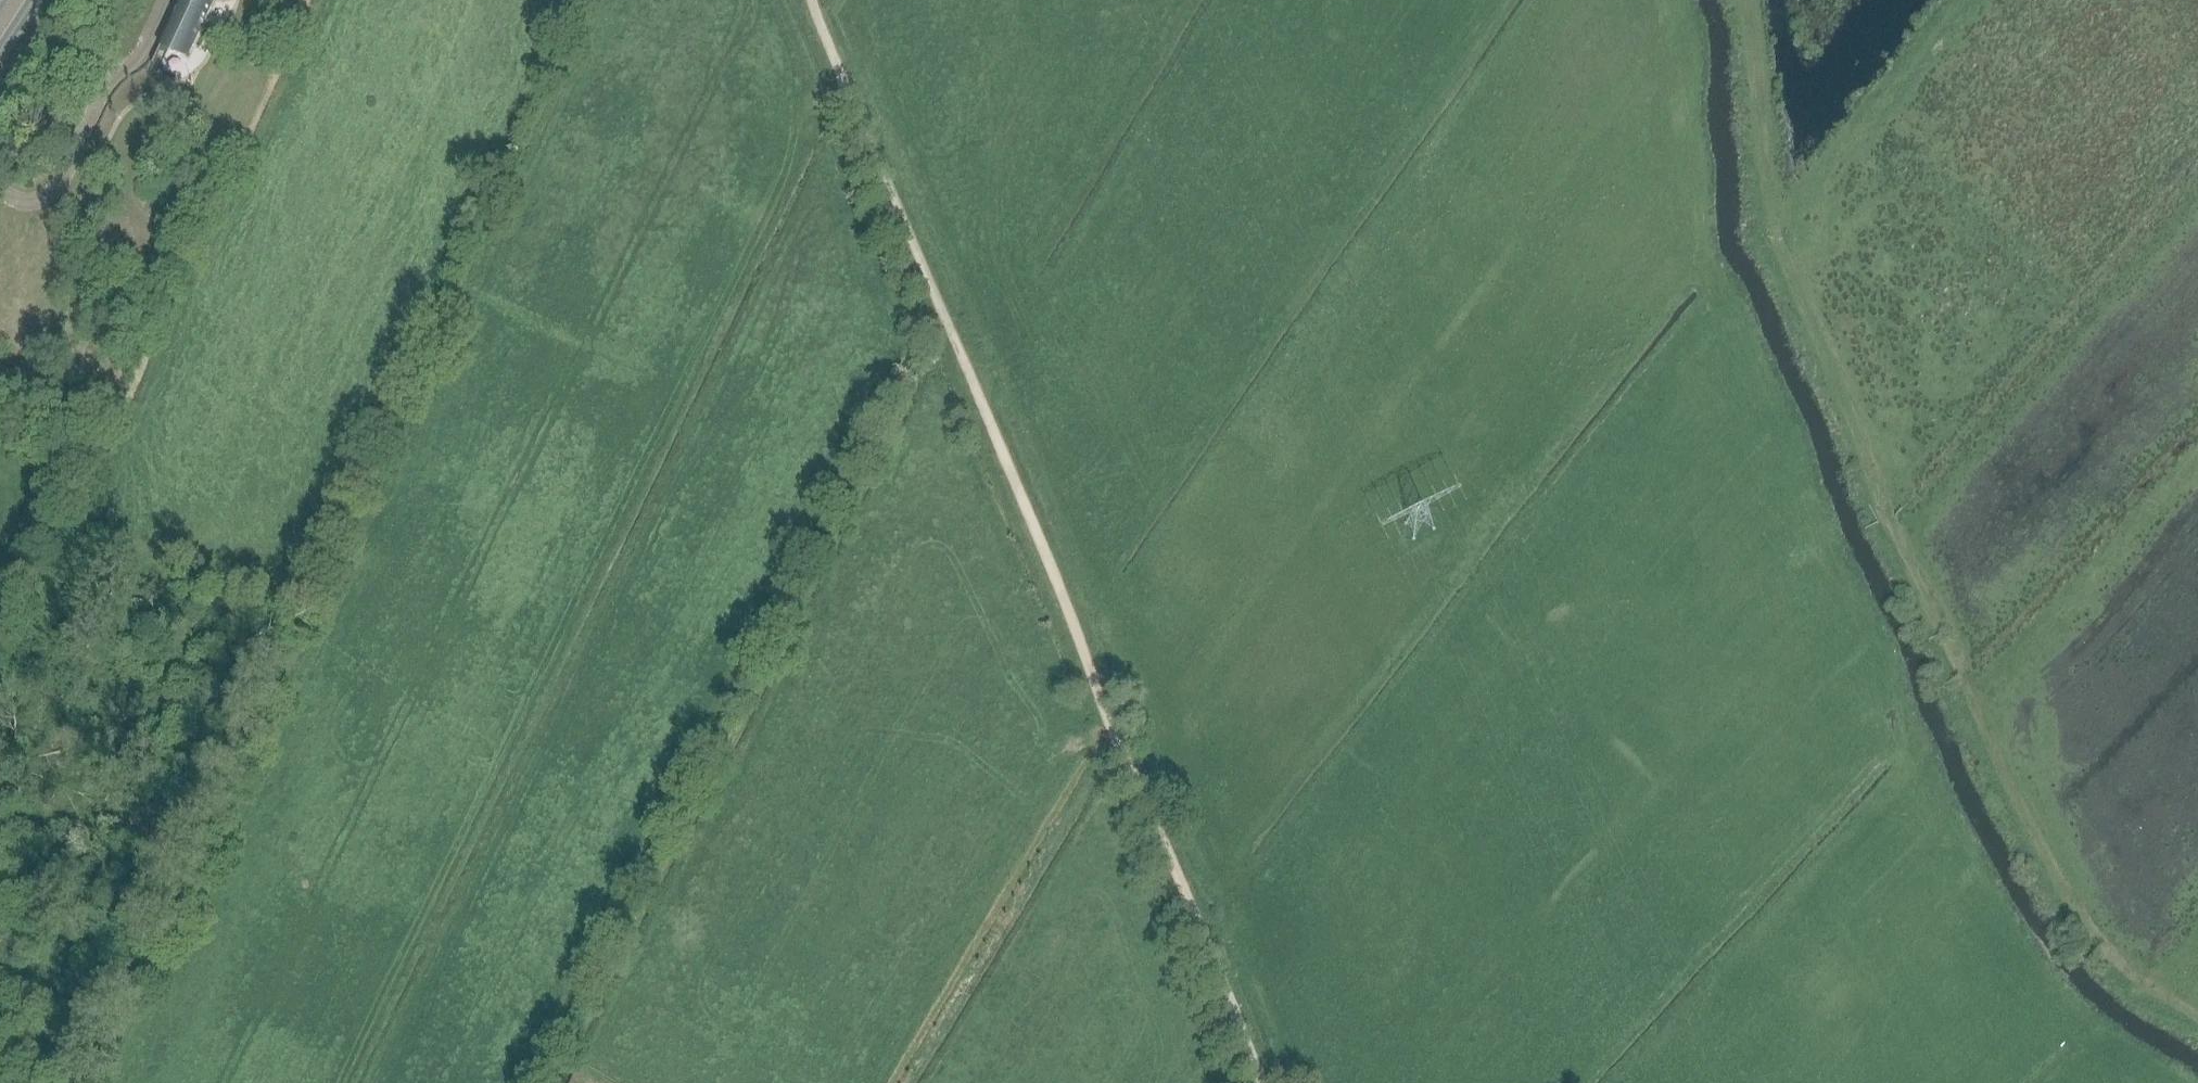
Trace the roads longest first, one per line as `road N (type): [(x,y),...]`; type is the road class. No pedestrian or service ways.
road 1 (track): [(813,0),(1264,1082)]

